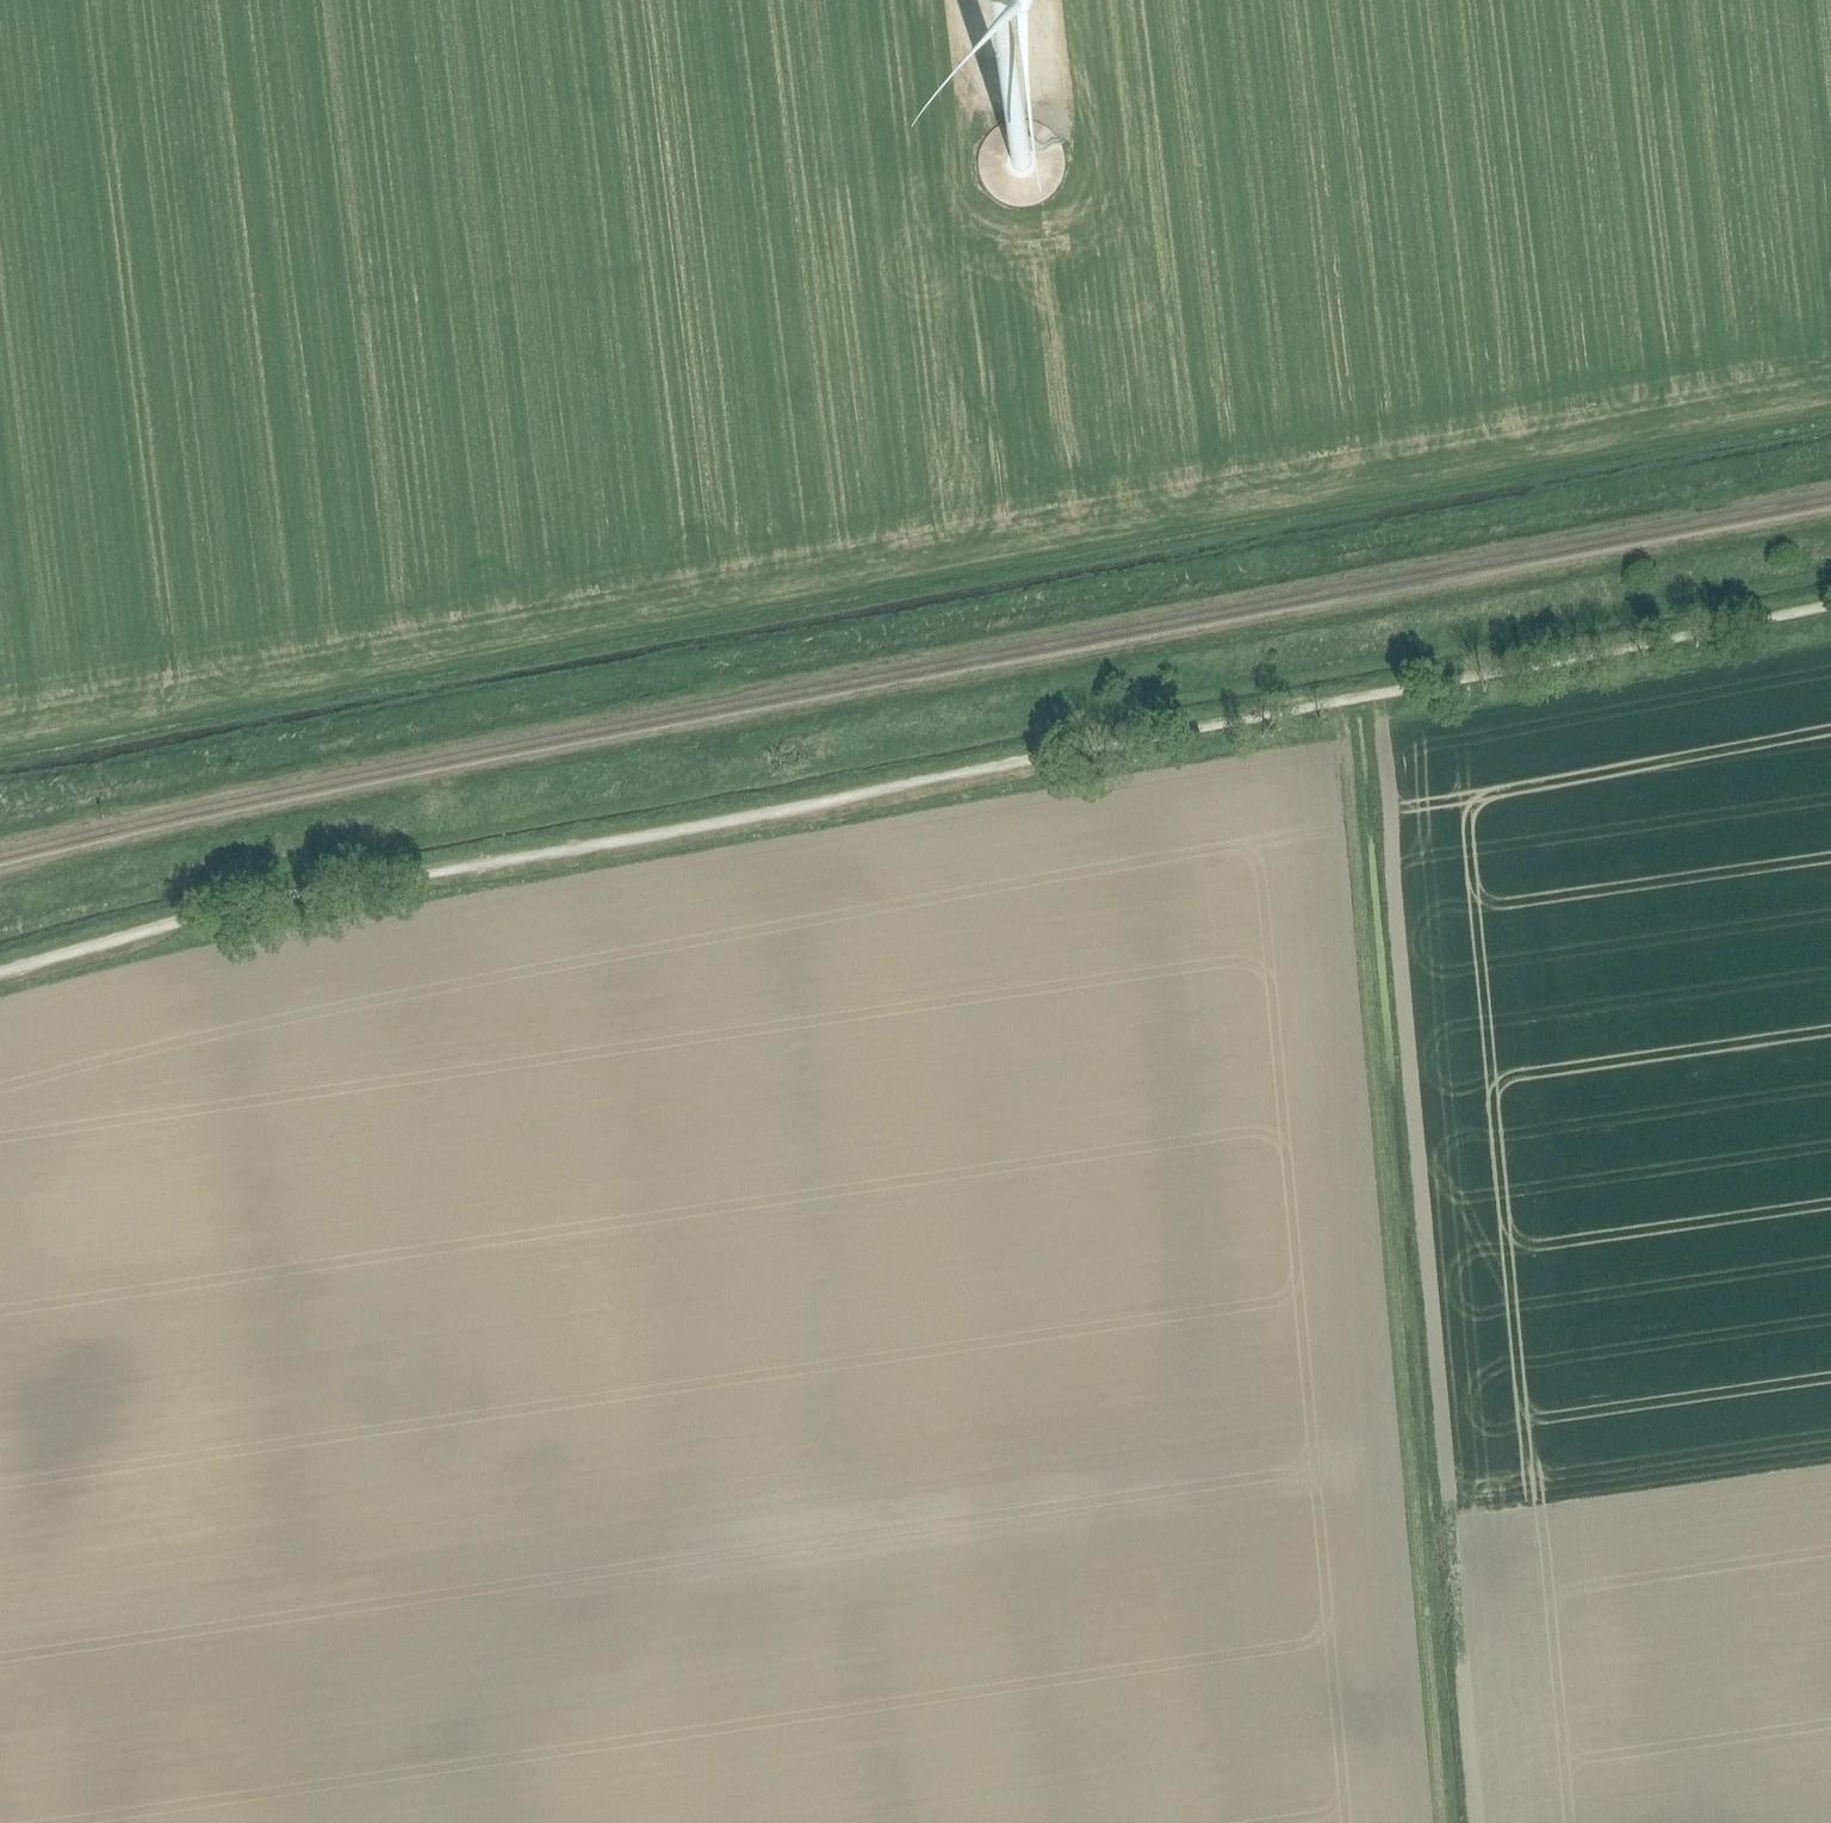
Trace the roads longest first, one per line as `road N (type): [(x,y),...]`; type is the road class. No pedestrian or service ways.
road 1 (track): [(0,966),(320,887),(1830,606)]

